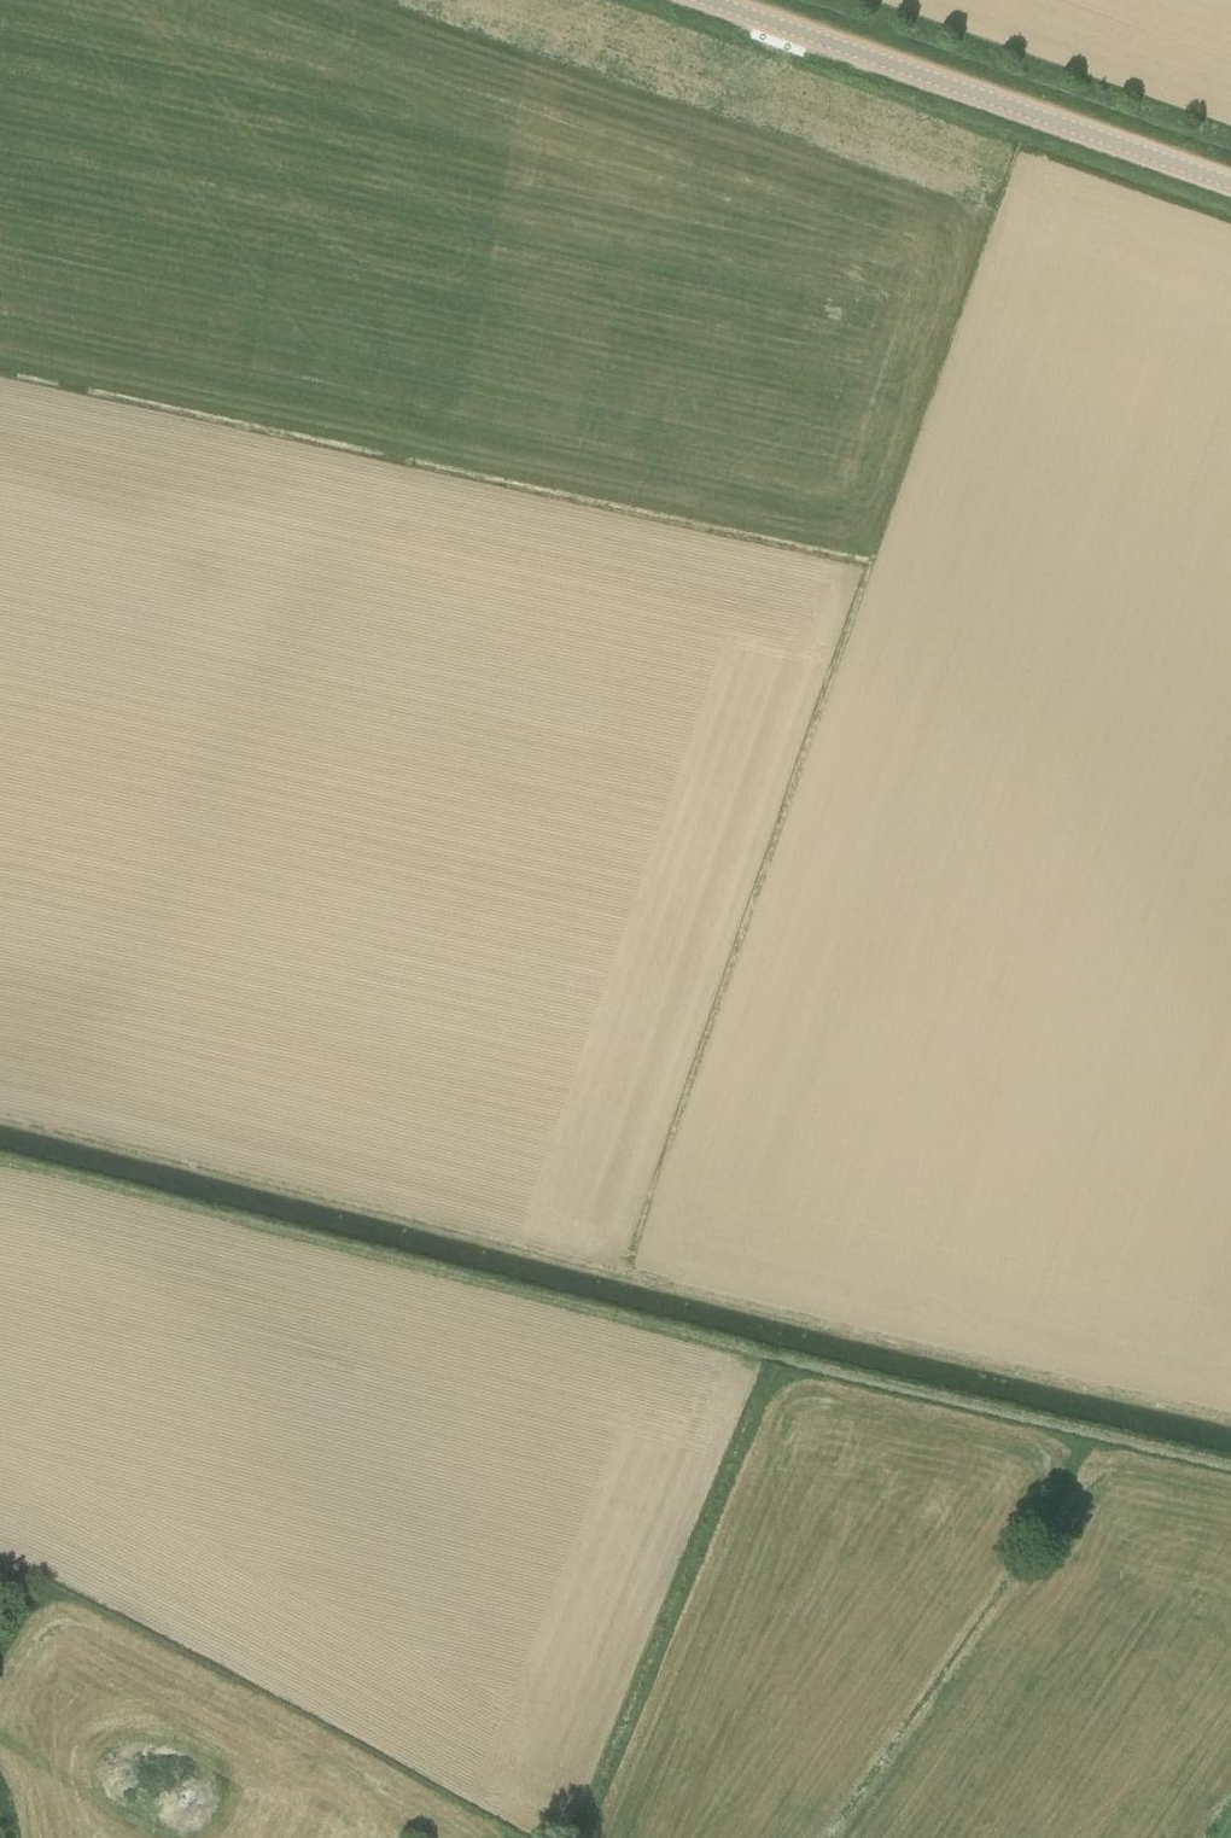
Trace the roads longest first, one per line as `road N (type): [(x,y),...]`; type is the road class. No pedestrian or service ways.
road 1 (tertiary): [(1230,185),(704,0)]

